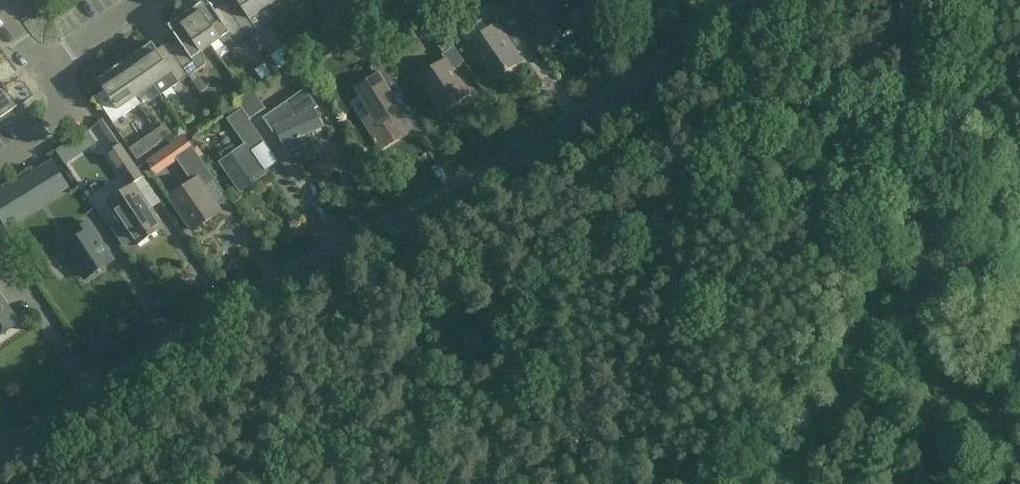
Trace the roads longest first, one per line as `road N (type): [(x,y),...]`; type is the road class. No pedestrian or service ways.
road 1 (unclassified): [(4,461),(586,117),(758,0)]
road 2 (residential): [(0,166),(61,125),(66,104),(43,68)]
road 3 (residential): [(142,0),(43,68)]

